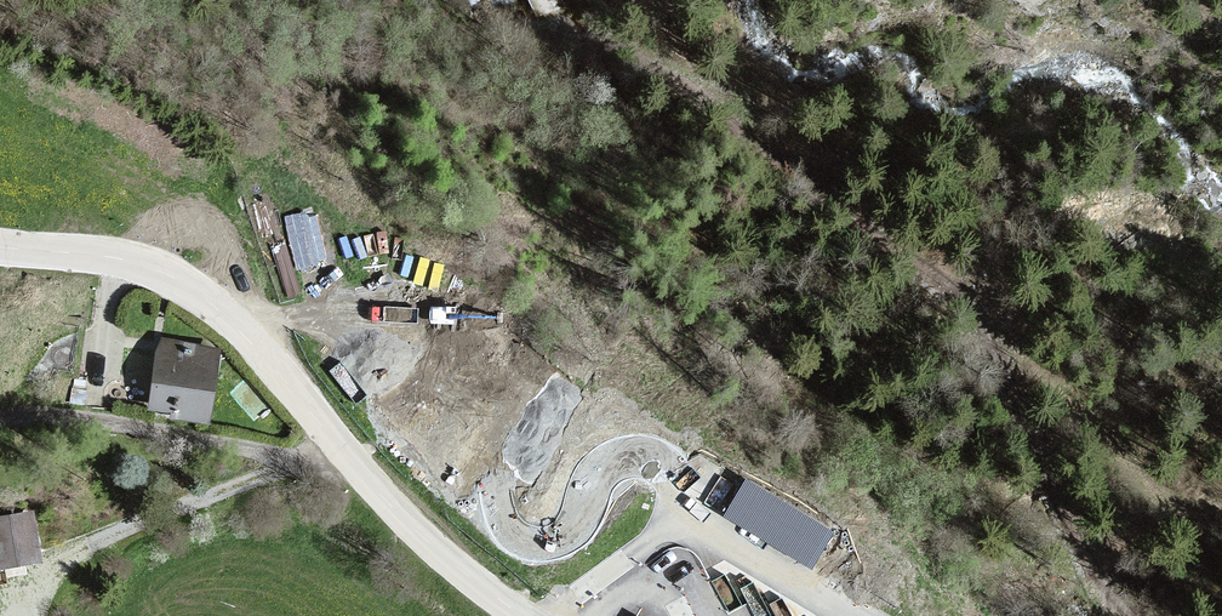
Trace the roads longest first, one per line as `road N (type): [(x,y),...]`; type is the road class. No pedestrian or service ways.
road 1 (track): [(1126,615),(1095,580),(990,328),(964,295),(556,18),(546,0)]
road 2 (tertiary): [(0,250),(146,267),(212,305),(264,350),(346,461),(407,523),(523,615)]
road 3 (track): [(346,461),(51,416),(0,416)]
road 4 (track): [(990,328),(1164,506),(1221,517)]

